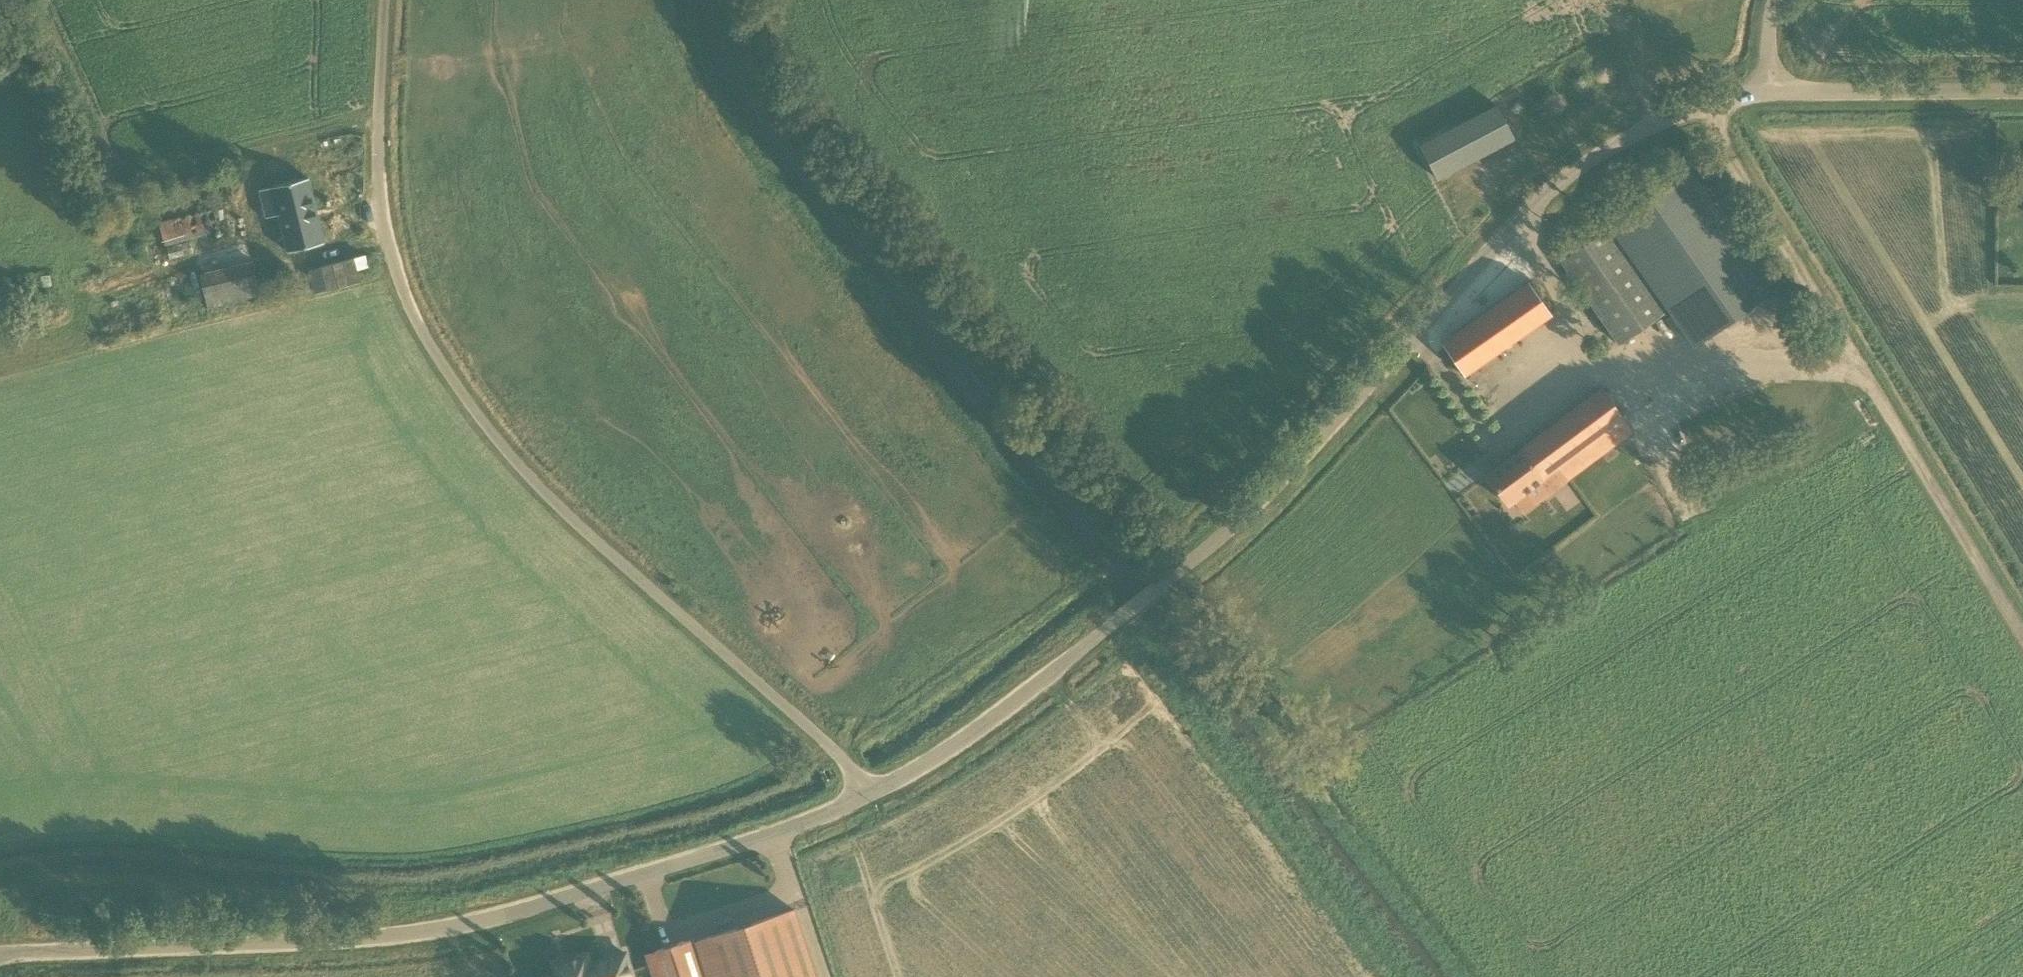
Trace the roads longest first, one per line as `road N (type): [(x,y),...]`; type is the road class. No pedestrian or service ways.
road 1 (unclassified): [(867,800),(948,754),(1169,587),(1618,163),(1679,122),(1774,88)]
road 2 (unclassified): [(867,800),(846,765),(506,451),(455,389),(383,226),(388,0)]
road 3 (unclassified): [(0,963),(442,935),(788,832),(867,800)]
road 4 (track): [(2022,631),(1849,347),(1719,104)]
road 5 (unclassified): [(2022,95),(1774,88)]

